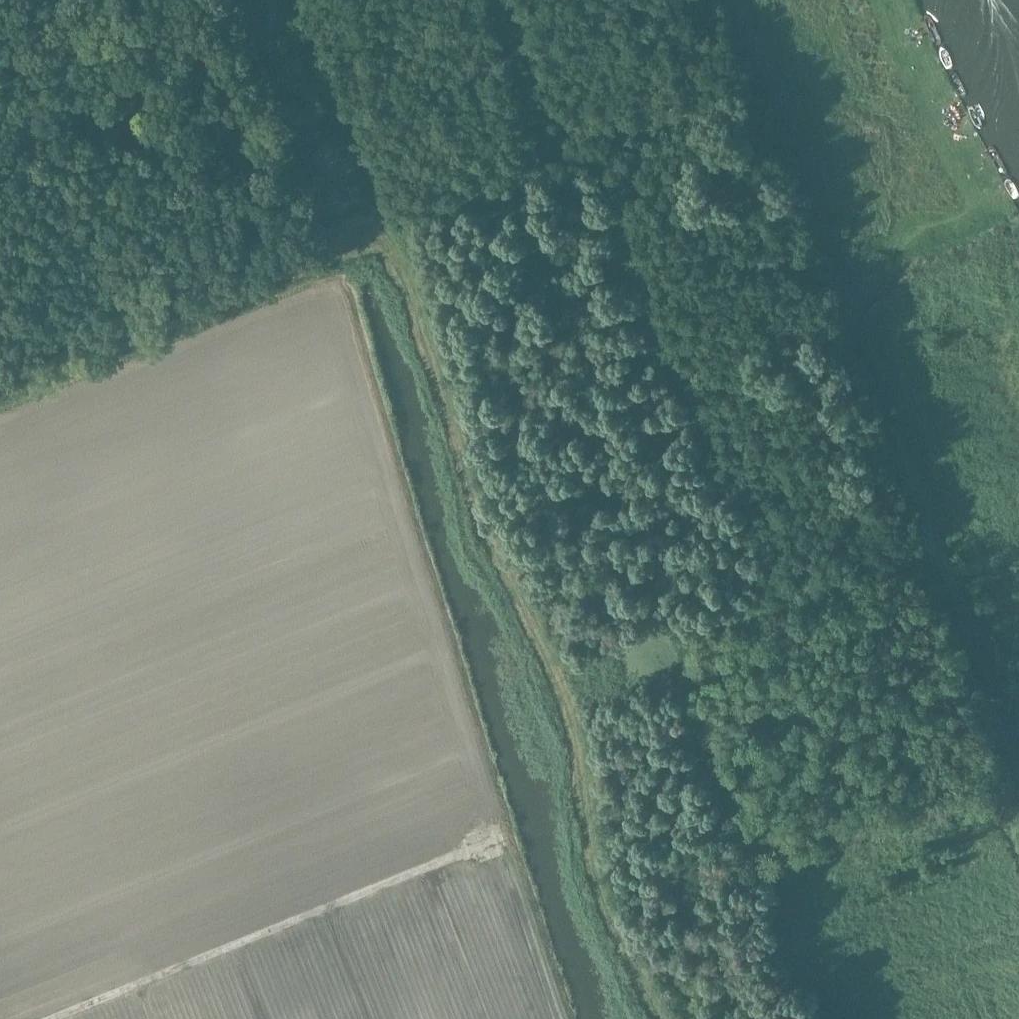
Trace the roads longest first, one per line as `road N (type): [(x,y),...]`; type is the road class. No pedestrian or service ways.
road 1 (track): [(893,254),(909,297),(898,334),(909,400),(1018,639)]

